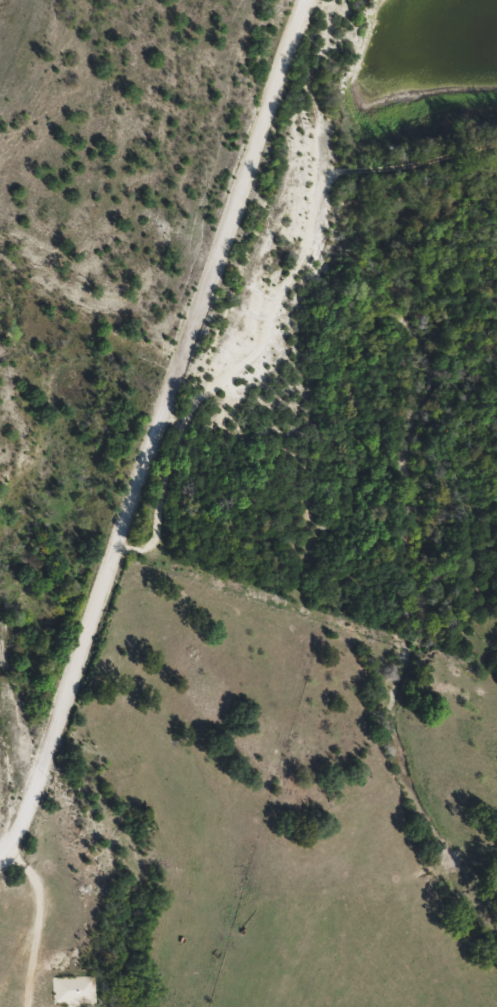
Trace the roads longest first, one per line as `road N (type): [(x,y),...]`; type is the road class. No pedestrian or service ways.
road 1 (residential): [(107,556),(303,0)]
road 2 (residential): [(107,556),(150,542),(189,546),(194,491),(254,415),(329,275),(496,237)]
road 3 (residential): [(0,857),(14,847),(107,556)]
road 4 (residential): [(172,879),(114,875),(123,785),(54,722)]

